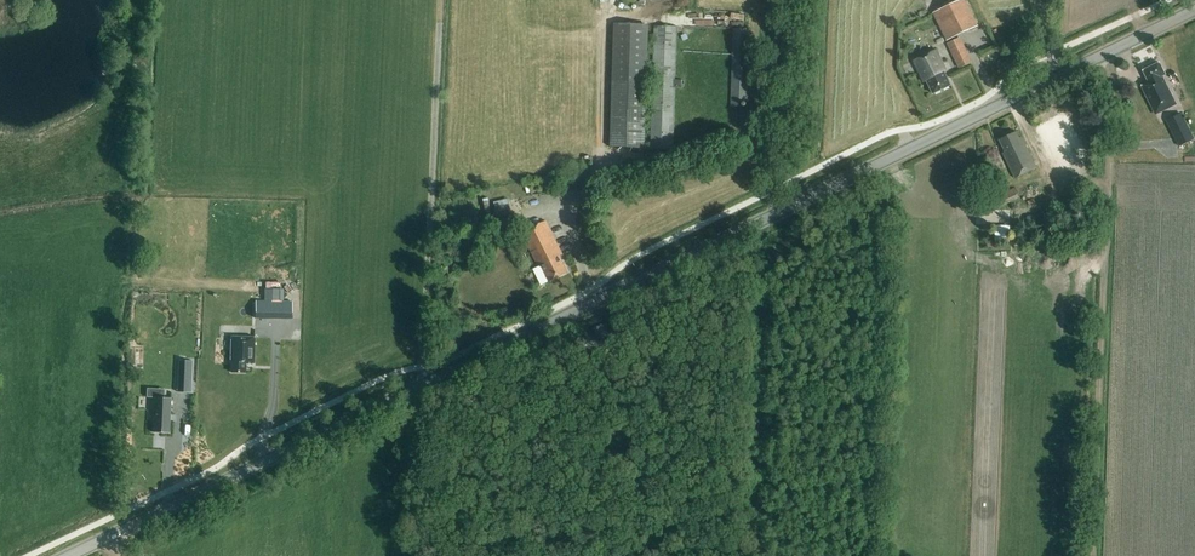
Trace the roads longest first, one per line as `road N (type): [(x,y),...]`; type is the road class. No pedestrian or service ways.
road 1 (tertiary): [(64,555),(1194,13)]
road 2 (track): [(1110,53),(1092,555)]
road 3 (track): [(774,0),(772,192)]

